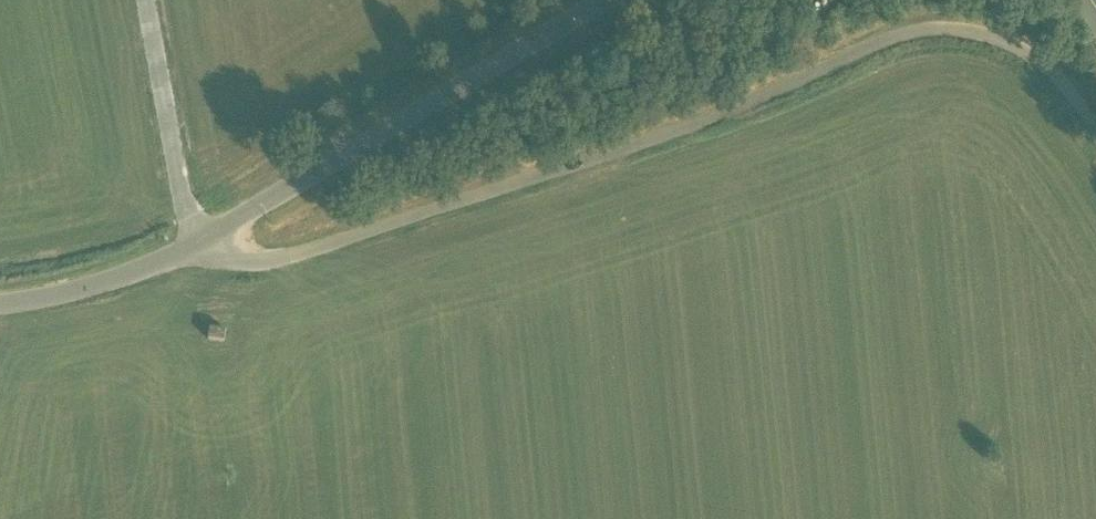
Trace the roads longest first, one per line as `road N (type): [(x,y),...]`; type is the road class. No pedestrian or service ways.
road 1 (unclassified): [(1095,129),(1073,93),(1014,43),(931,27),(779,91),(292,256),(231,259),(196,251)]
road 2 (unclassified): [(196,251),(614,0)]
road 3 (unclassified): [(196,251),(149,0)]
road 4 (unclassified): [(196,251),(52,299),(0,305)]

